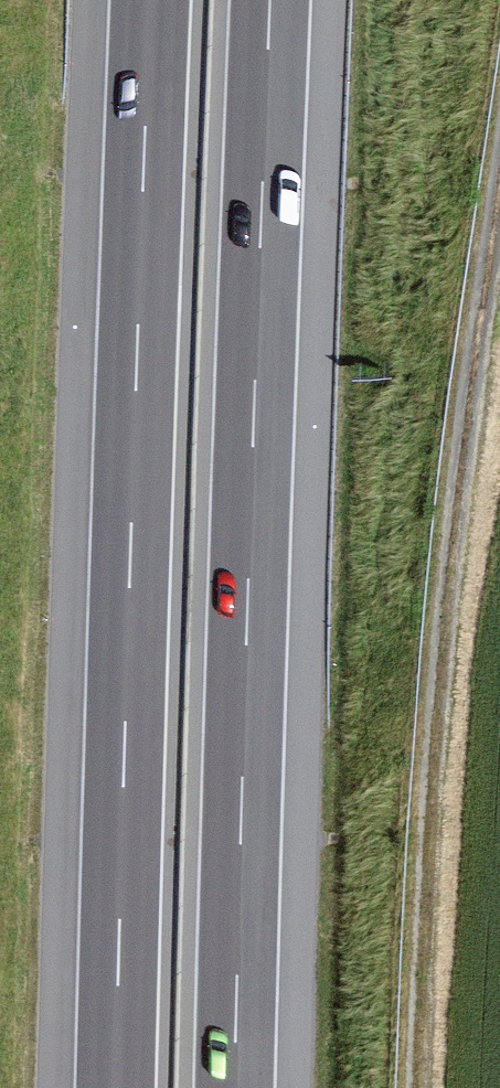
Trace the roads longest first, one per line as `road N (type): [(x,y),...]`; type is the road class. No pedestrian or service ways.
road 1 (motorway): [(235,1087),(271,0)]
road 2 (motorway): [(151,0),(116,1087)]
road 3 (track): [(499,185),(435,736),(419,1087)]

